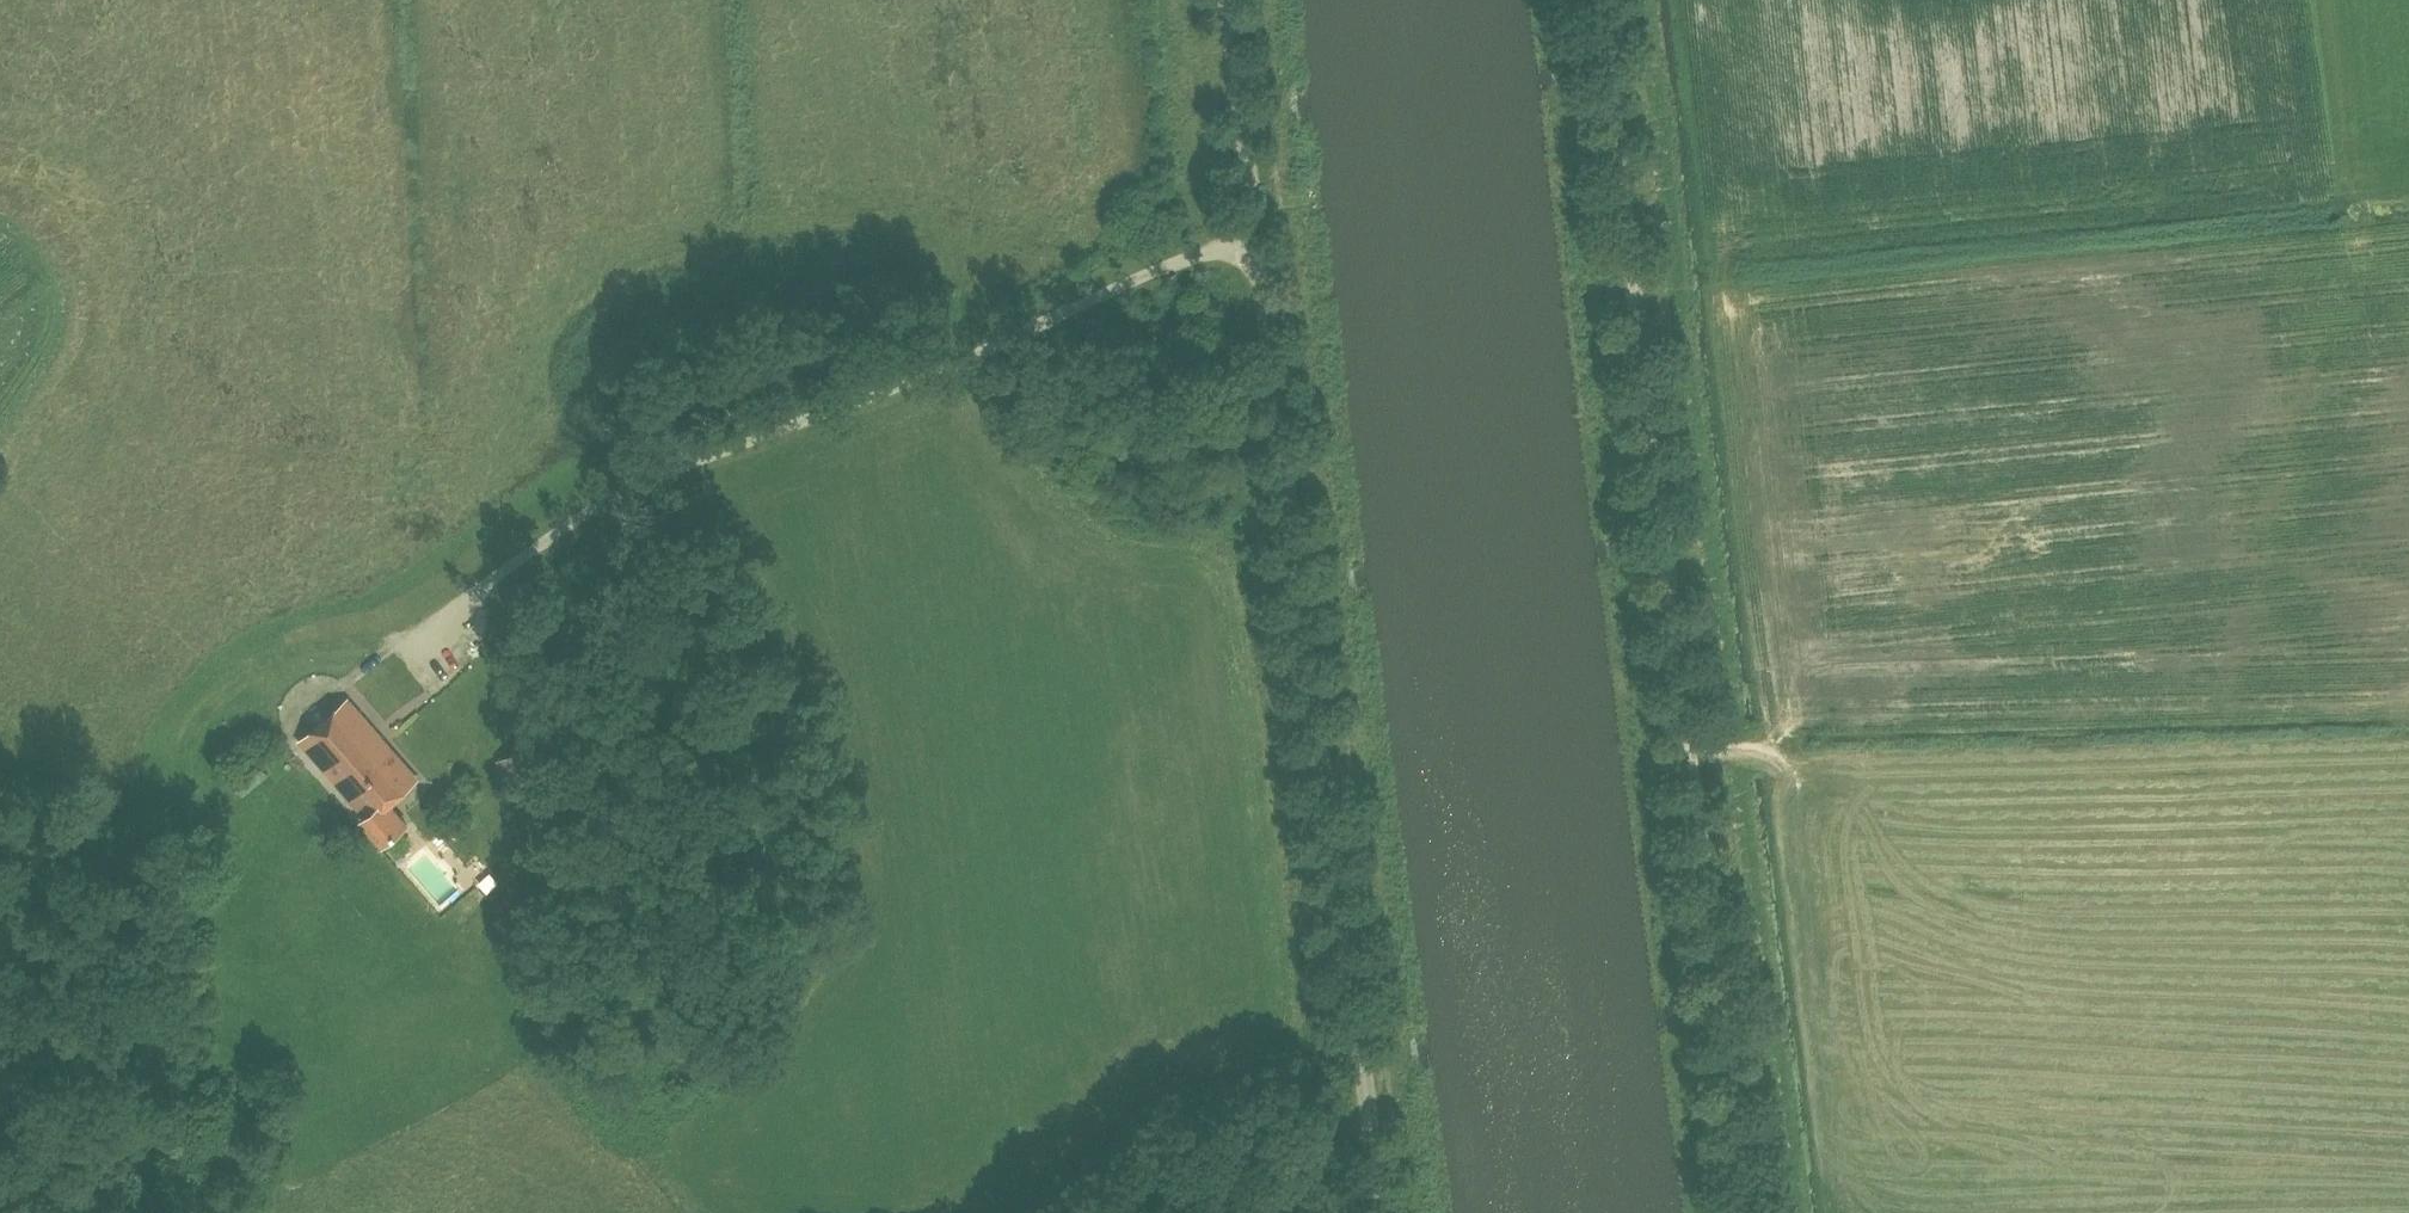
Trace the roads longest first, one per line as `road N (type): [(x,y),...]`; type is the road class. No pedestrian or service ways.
road 1 (track): [(1760,1212),(1649,417),(1605,0)]
road 2 (unclassified): [(1384,1212),(1231,0)]
road 3 (track): [(1259,238),(1111,288),(931,372),(573,516),(341,687)]

